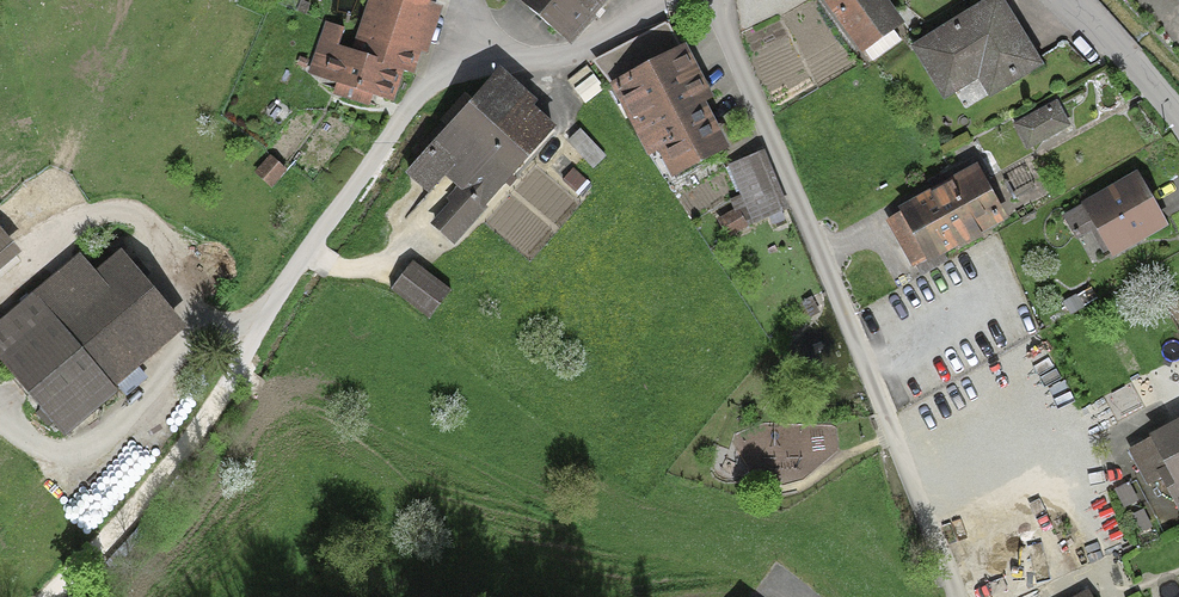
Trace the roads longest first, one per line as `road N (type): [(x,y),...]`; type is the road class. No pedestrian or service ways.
road 1 (residential): [(721,0),(724,32),(949,596)]
road 2 (residential): [(687,0),(567,63),(484,54),(398,126),(242,354)]
road 3 (track): [(242,354),(104,548),(57,596)]
road 4 (residential): [(1062,0),(1178,127)]

